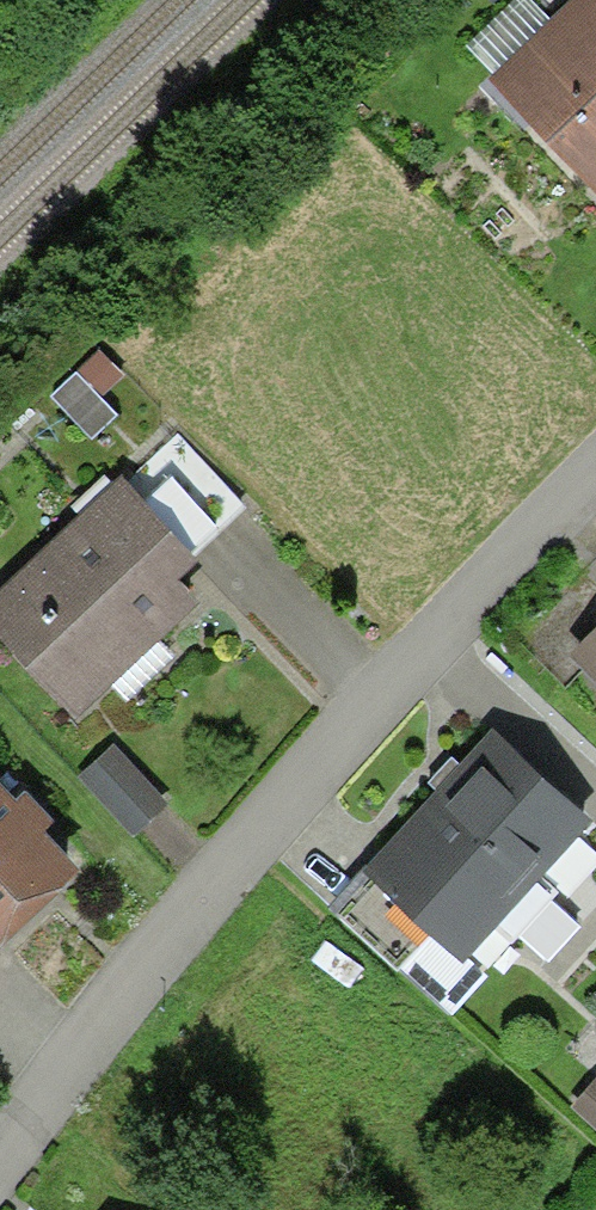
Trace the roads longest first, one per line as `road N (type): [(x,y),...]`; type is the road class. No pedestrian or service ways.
road 1 (residential): [(595,462),(516,535),(419,646),(0,1178)]

